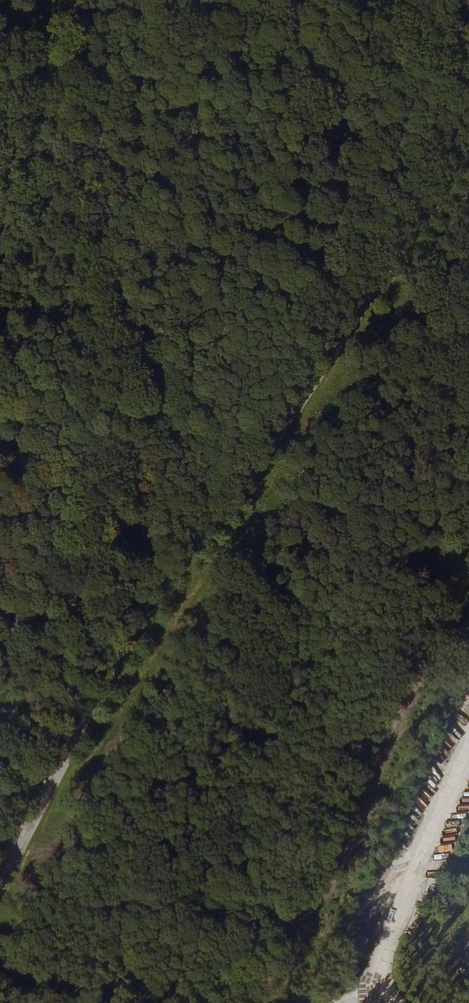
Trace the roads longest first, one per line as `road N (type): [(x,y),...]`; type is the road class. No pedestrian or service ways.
road 1 (unclassified): [(0,894),(79,728),(136,633),(190,552),(244,497),(468,161)]

